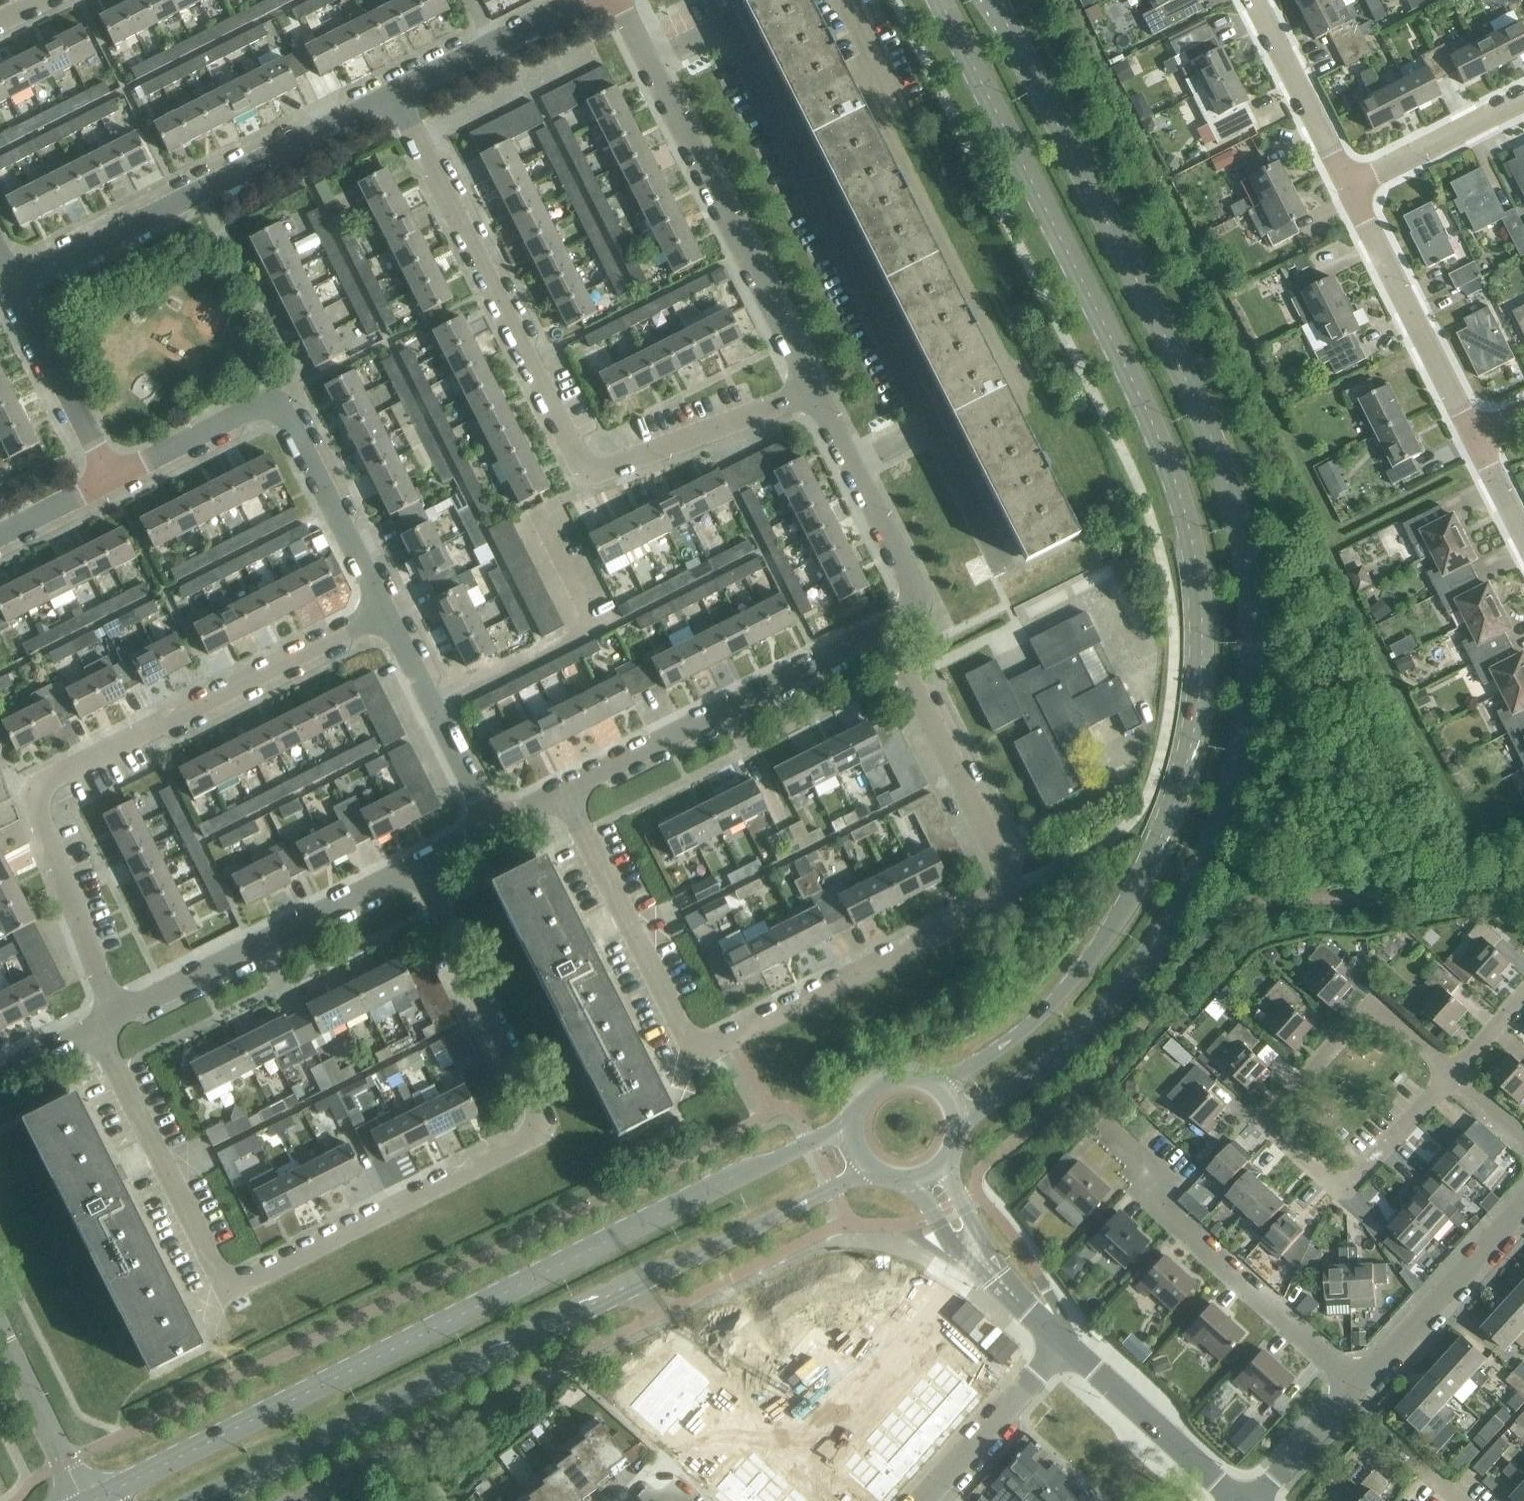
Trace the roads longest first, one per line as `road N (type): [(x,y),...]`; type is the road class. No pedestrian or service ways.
road 1 (secondary): [(956,1134),(1091,1036),(1167,947),(1243,784),(1259,704),(1259,553),(1240,478),(996,0)]
road 2 (secondary): [(937,0),(1158,439),(1195,538),(1205,694),(1180,810),(1141,896),(1045,1018),(938,1097)]
road 3 (residential): [(99,1025),(212,1259),(238,1283),(255,1280),(528,1141),(536,1125),(535,1100),(419,866)]
road 4 (secondary): [(858,1129),(810,1144),(93,1500)]
road 5 (secondary): [(202,1500),(616,1290),(873,1170)]
road 6 (residential): [(813,390),(605,471),(582,464),(397,95)]
road 7 (residential): [(115,1017),(40,808),(45,787),(384,612)]
road 8 (residential): [(732,1043),(1008,899),(1013,890),(892,626)]
road 9 (residential): [(932,426),(737,39),(715,32),(651,67)]
road 10 (residential): [(16,288),(397,95)]
road 11 (residential): [(110,481),(253,409),(282,413),(384,612)]
road 12 (residential): [(1358,1400),(1150,1201),(1163,1185),(1110,1132)]
road 13 (residential): [(567,793),(892,626)]
road 14 (residential): [(1457,1069),(1391,1013),(1360,1020),(1284,1104),(1280,1123),(1286,1141),(1326,1175),(1347,1179),(1366,1170)]
road 15 (residential): [(813,390),(651,67)]
road 16 (residential): [(115,1017),(419,866)]
road 17 (residential): [(732,1043),(697,1044),(675,1021),(567,793)]
road 18 (residential): [(1477,435),(1351,188)]
road 19 (residential): [(1358,1400),(1523,1209)]
road 20 (residential): [(384,612),(494,829)]
road 21 (tertiary): [(1232,1500),(1062,1342)]
road 22 (residential): [(110,481),(16,288)]
road 23 (tertiary): [(1062,1342),(994,1280),(928,1179)]
road 24 (residential): [(1351,188),(1256,0)]
road 25 (residential): [(925,1500),(1062,1342)]
road 26 (residential): [(397,95),(575,0)]
road 27 (residential): [(1351,188),(1523,98)]
road 28 (residential): [(88,1500),(0,1337)]
road 29 (residential): [(892,626),(912,614),(914,599),(853,468)]
road 30 (residential): [(1005,567),(932,426)]
road 31 (residential): [(1261,1500),(1358,1400)]
road 32 (residential): [(1366,1170),(1457,1069)]
road 33 (residential): [(0,534),(110,481)]

